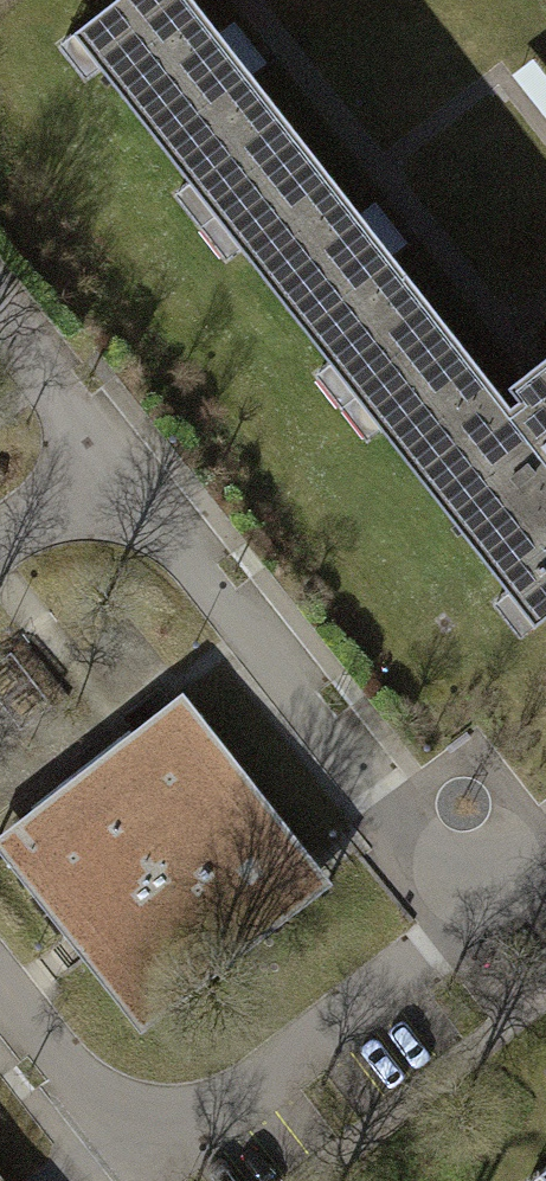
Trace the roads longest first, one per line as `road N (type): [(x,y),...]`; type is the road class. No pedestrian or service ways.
road 1 (residential): [(0,993),(99,1122),(189,1124),(463,916)]
road 2 (residential): [(463,916),(98,454)]
road 3 (residential): [(98,454),(0,330)]
road 4 (residential): [(98,454),(0,530)]

